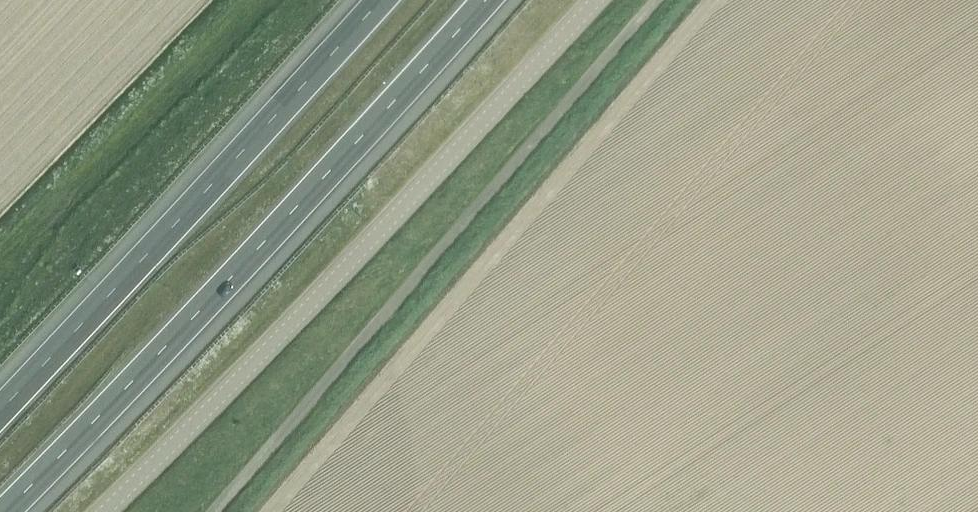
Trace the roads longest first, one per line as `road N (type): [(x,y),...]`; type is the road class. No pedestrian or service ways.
road 1 (unclassified): [(104,511),(596,0)]
road 2 (motorway): [(4,511),(485,0)]
road 3 (unclassified): [(656,0),(213,511)]
road 4 (motorway): [(379,0),(0,410)]

